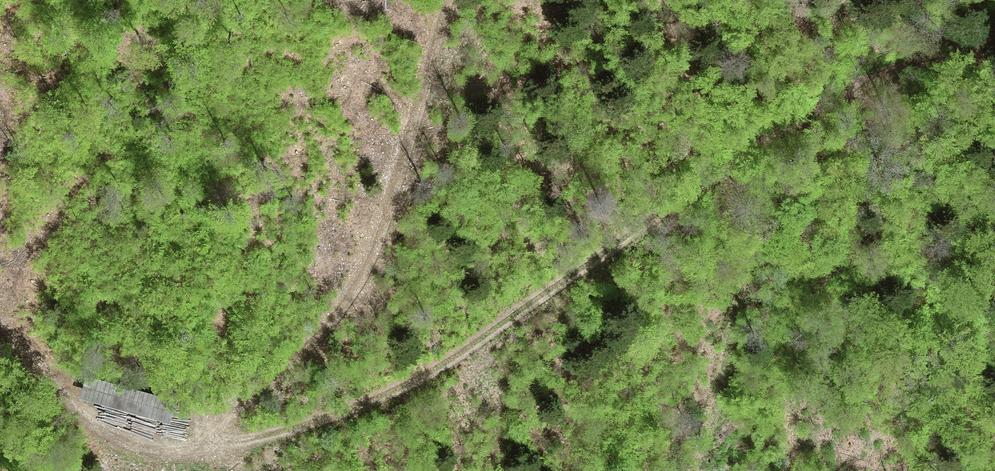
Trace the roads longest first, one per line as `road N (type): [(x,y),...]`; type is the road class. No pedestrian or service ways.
road 1 (track): [(994,35),(790,120),(440,367),(277,432),(179,455),(139,452),(75,414),(0,328)]
road 2 (track): [(199,450),(346,301),(382,221),(449,0)]
road 3 (track): [(693,470),(711,428),(738,299),(790,120),(847,0)]

